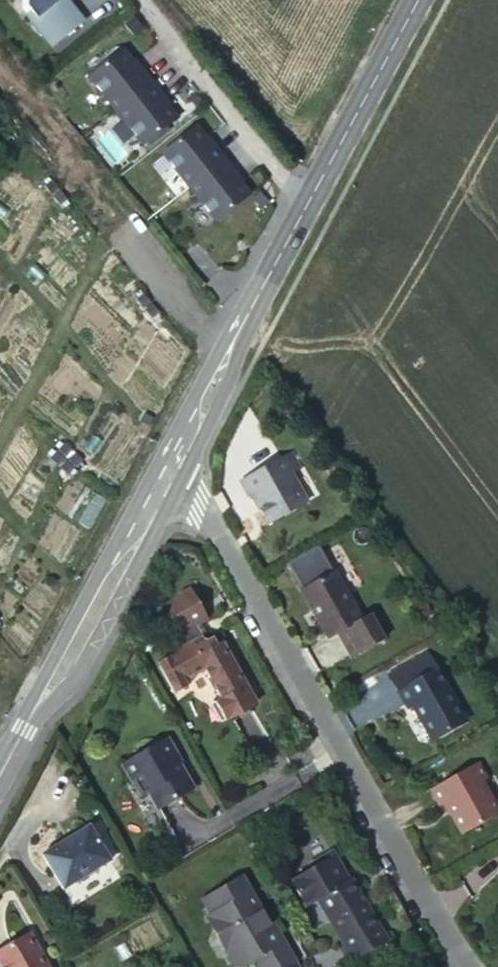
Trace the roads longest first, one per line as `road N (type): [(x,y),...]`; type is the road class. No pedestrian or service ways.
road 1 (residential): [(172,469),(222,537),(465,966)]
road 2 (tertiary): [(418,0),(172,469)]
road 3 (tertiary): [(172,469),(0,772)]

